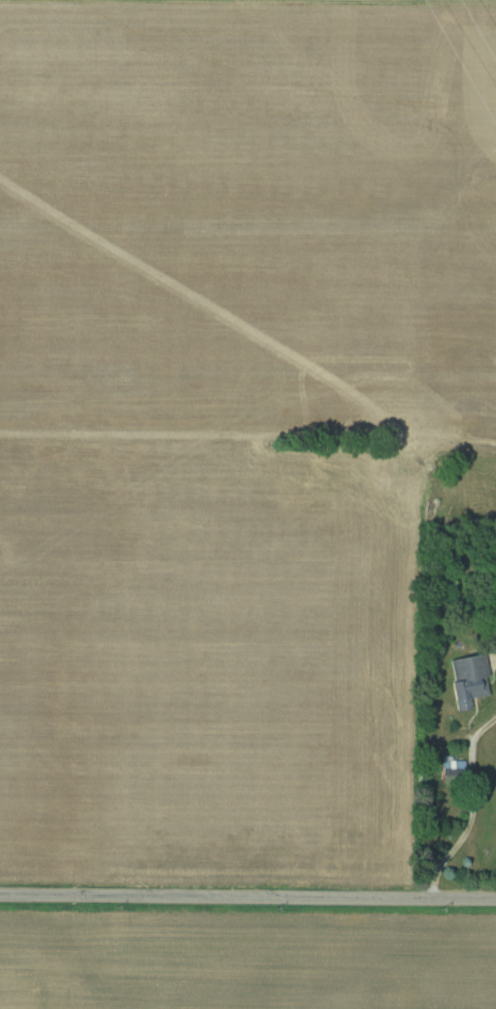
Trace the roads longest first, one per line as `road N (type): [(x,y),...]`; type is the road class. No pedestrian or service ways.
road 1 (residential): [(495,899),(0,895)]

